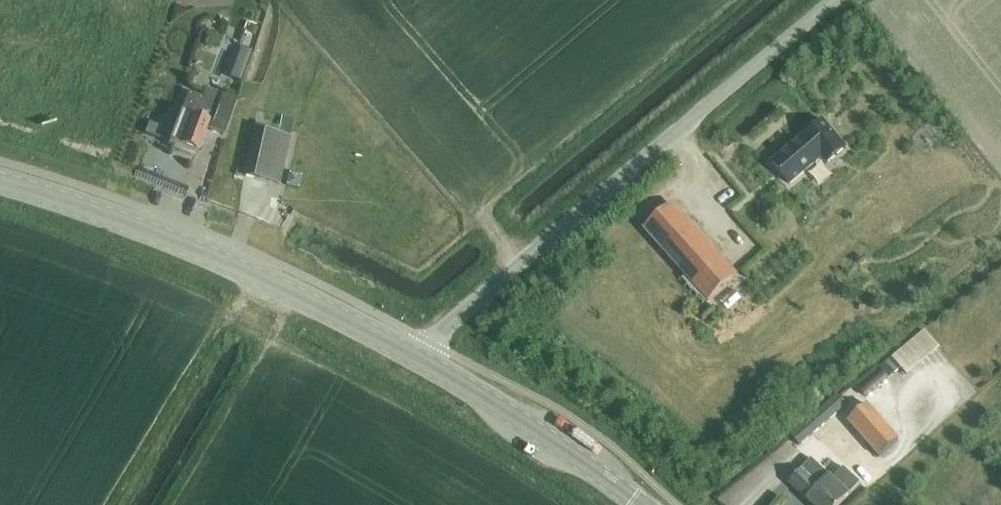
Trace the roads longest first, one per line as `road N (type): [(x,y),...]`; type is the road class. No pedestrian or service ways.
road 1 (unclassified): [(423,360),(443,329),(837,0)]
road 2 (secondary): [(423,360),(247,272),(0,183)]
road 3 (secondary): [(642,504),(423,360)]

